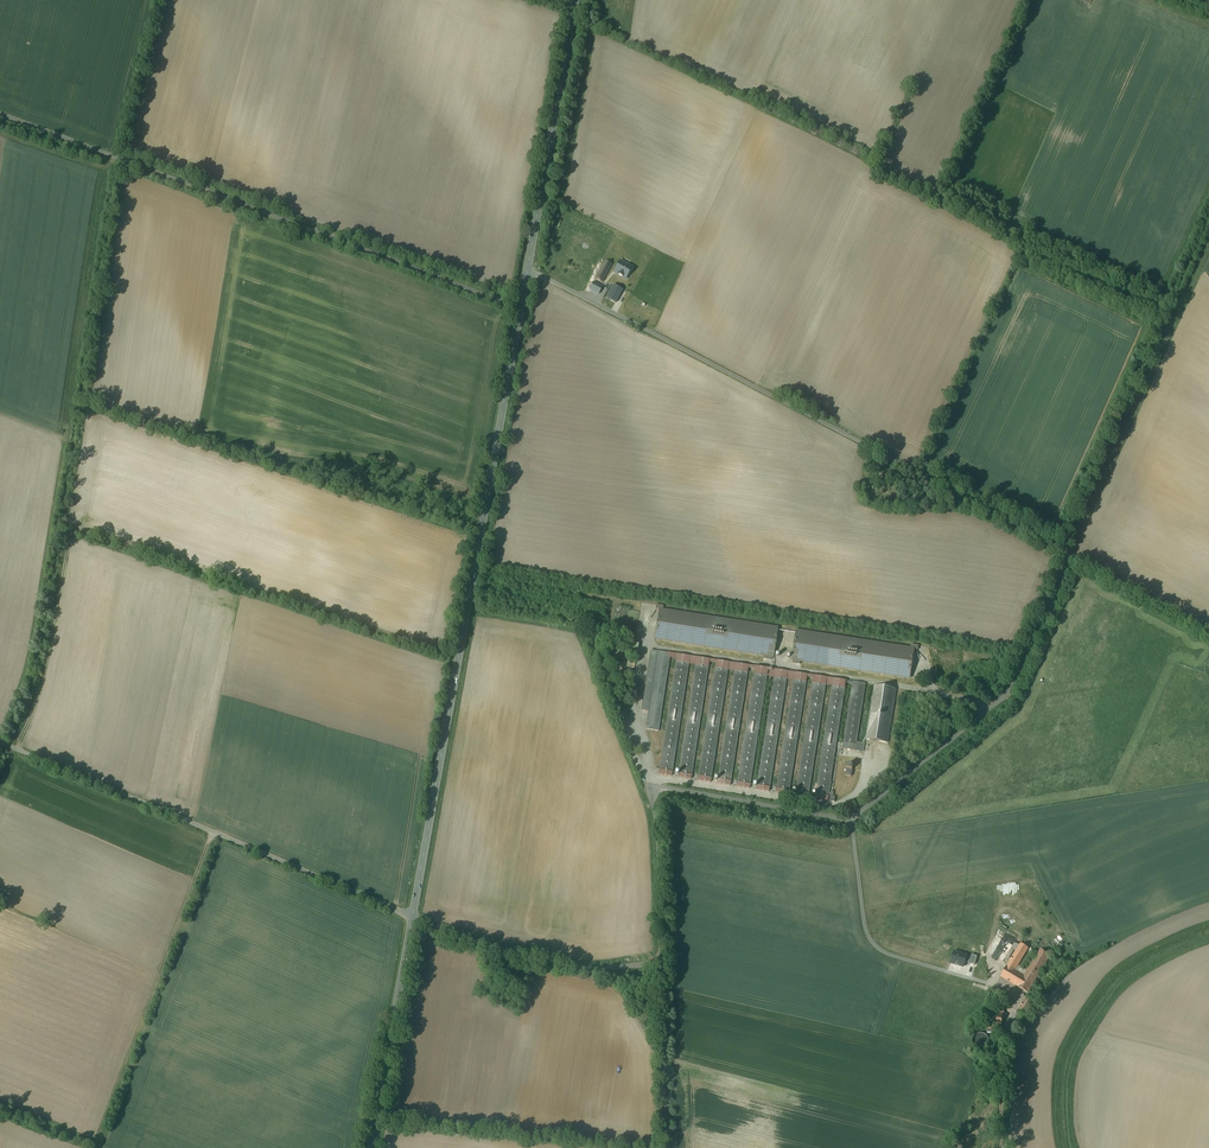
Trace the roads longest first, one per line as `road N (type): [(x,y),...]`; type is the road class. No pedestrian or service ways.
road 1 (unclassified): [(664,970),(650,782),(840,811),(923,765),(995,705),(1073,558)]
road 2 (unclassified): [(1073,558),(527,271)]
road 3 (secondary): [(411,918),(520,312)]
road 4 (unclassified): [(0,112),(520,312)]
road 5 (unclassified): [(0,746),(411,918)]
road 6 (secondary): [(527,271),(575,0)]
road 7 (unclassified): [(411,918),(575,965),(664,970)]
road 8 (secondary): [(370,1147),(411,918)]
road 9 (unclassified): [(664,970),(669,1147)]
road 10 (unclassified): [(1073,558),(1208,631)]

